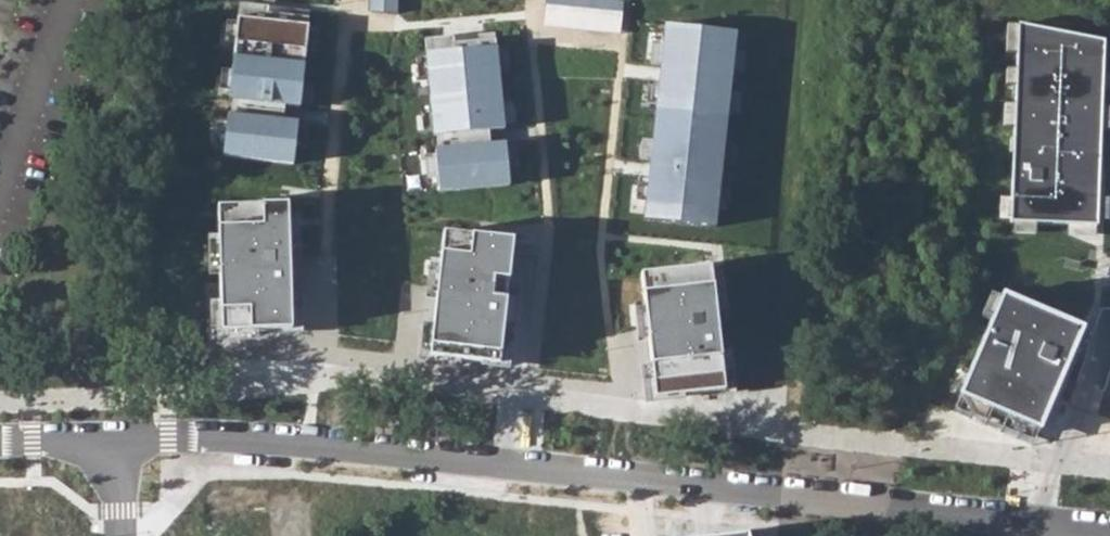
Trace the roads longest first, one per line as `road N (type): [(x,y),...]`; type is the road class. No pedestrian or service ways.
road 1 (residential): [(1060,535),(1050,528),(566,469),(121,436)]
road 2 (residential): [(121,436),(0,439)]

